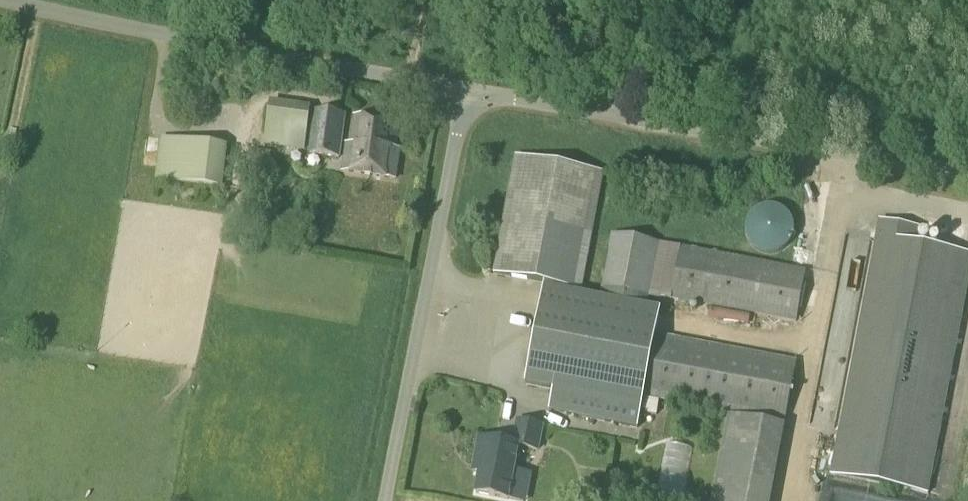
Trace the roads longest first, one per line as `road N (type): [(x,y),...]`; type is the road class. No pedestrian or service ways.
road 1 (unclassified): [(468,92),(1,0)]
road 2 (unclassified): [(386,500),(468,92)]
road 3 (unclassified): [(967,176),(593,110)]
road 4 (unclassified): [(593,110),(703,0)]
road 5 (unclassified): [(593,110),(468,92)]

